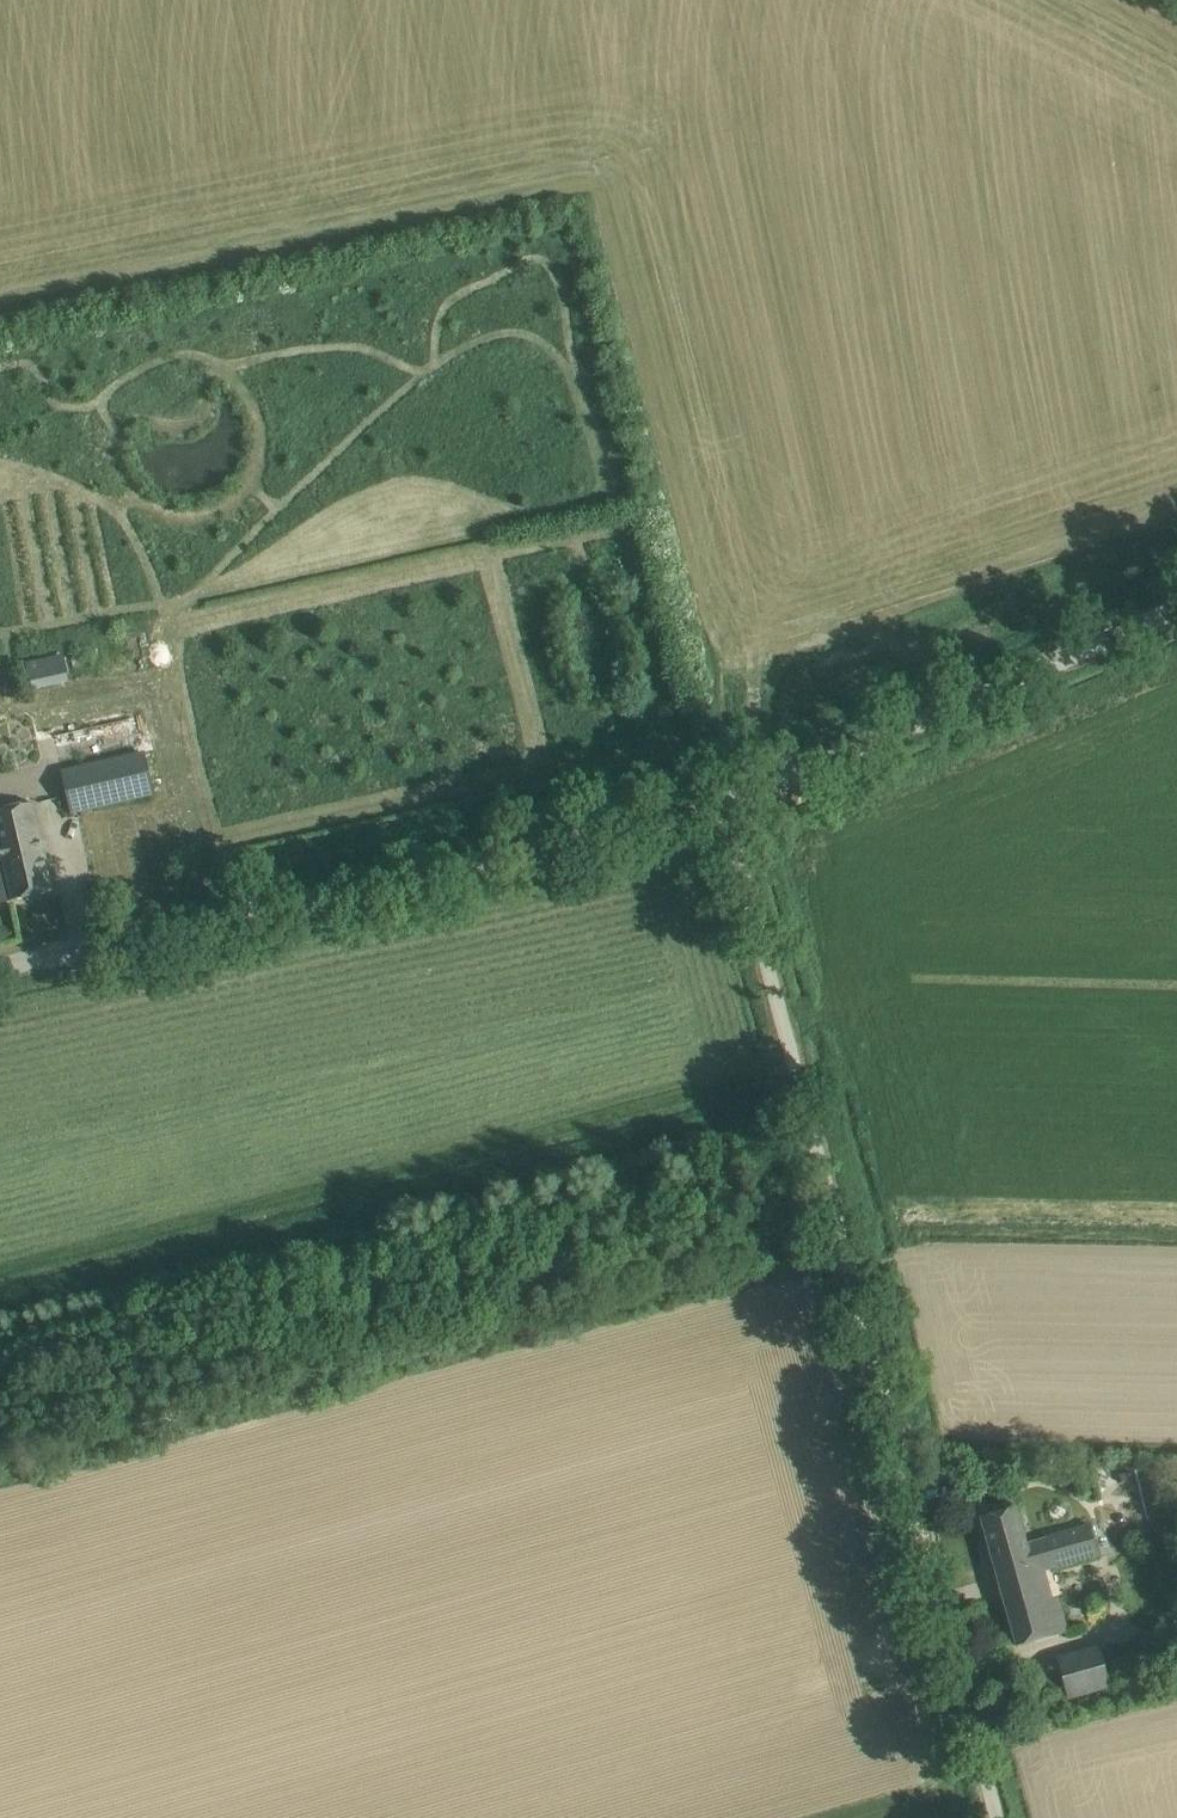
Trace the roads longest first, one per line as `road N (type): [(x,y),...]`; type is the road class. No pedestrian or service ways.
road 1 (unclassified): [(989,1817),(712,809)]
road 2 (unclassified): [(0,965),(712,809)]
road 3 (unclassified): [(712,809),(1176,610)]

